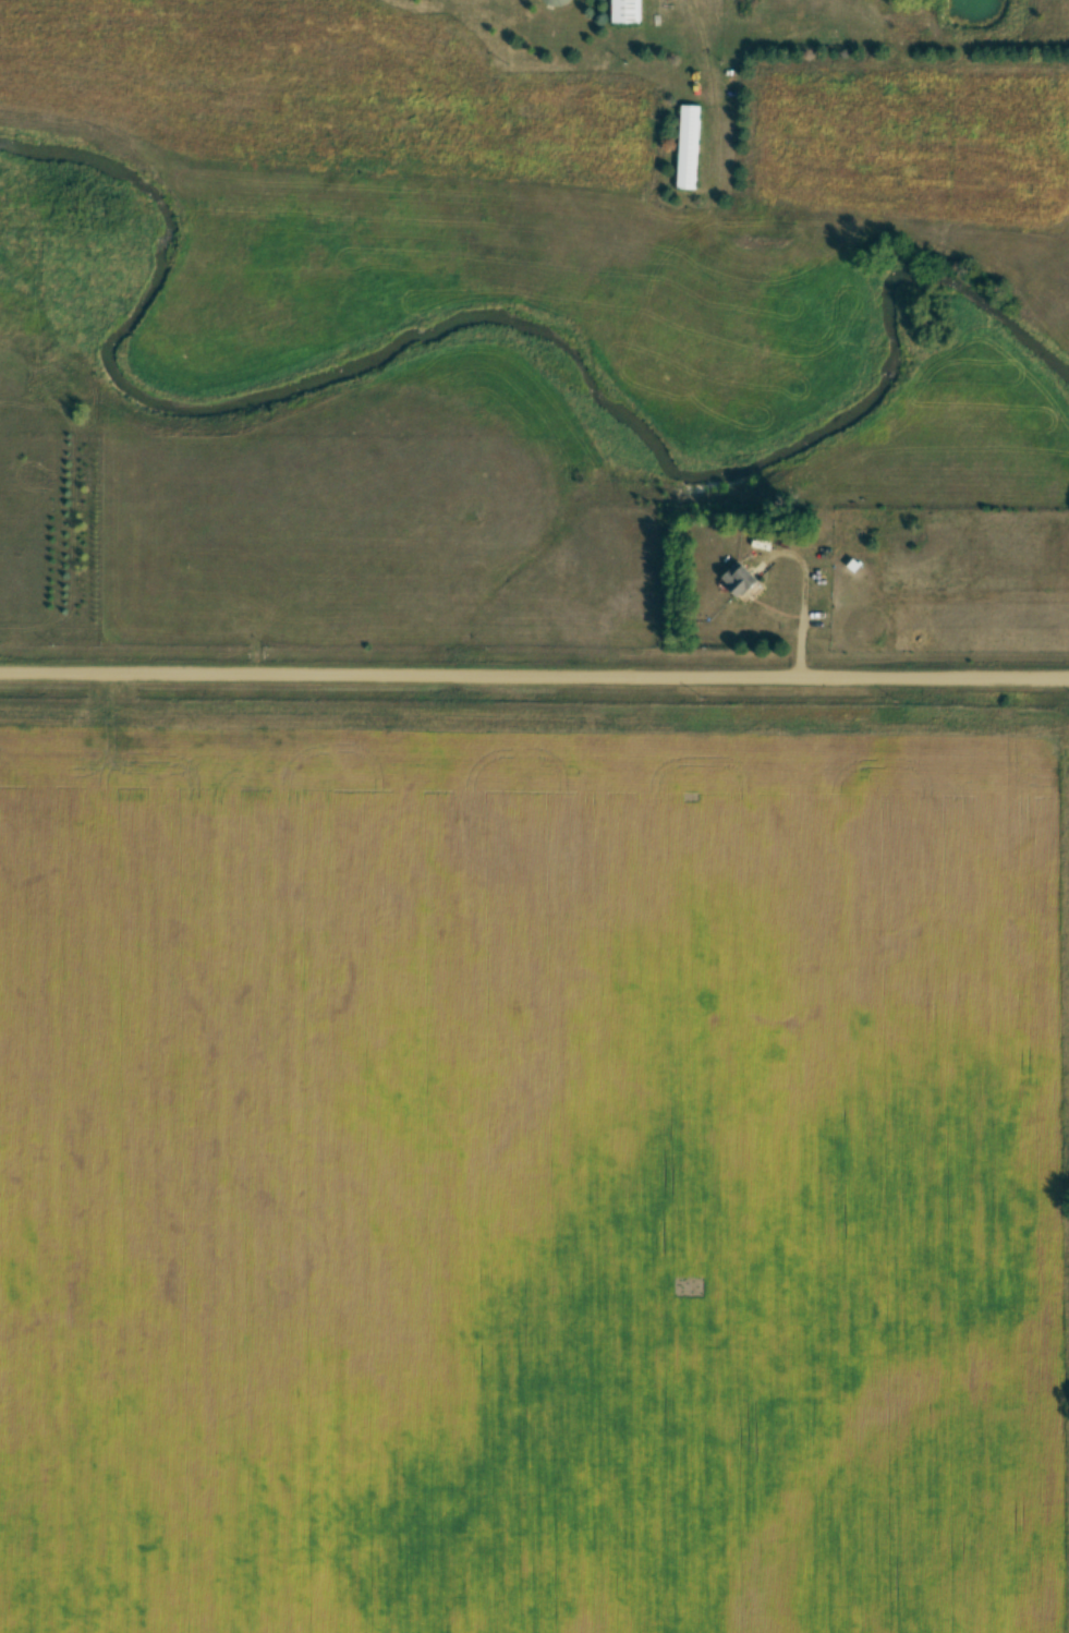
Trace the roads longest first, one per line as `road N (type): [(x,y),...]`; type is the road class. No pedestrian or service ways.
road 1 (residential): [(1068,682),(0,674)]

